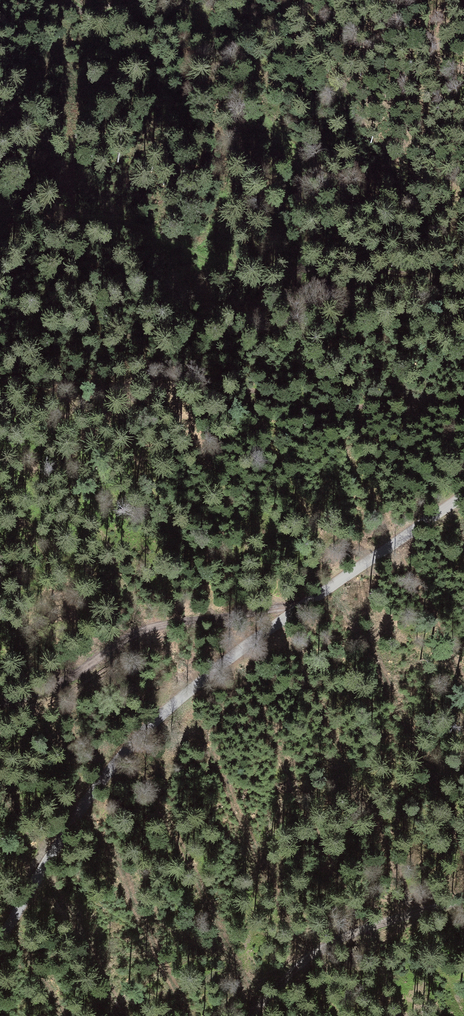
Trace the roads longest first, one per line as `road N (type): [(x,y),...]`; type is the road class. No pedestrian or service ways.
road 1 (unclassified): [(0,954),(129,766),(179,711),(463,498)]
road 2 (track): [(463,272),(0,214)]
road 3 (track): [(0,371),(196,374),(315,397),(463,402)]
road 4 (track): [(0,705),(143,636),(306,612)]

